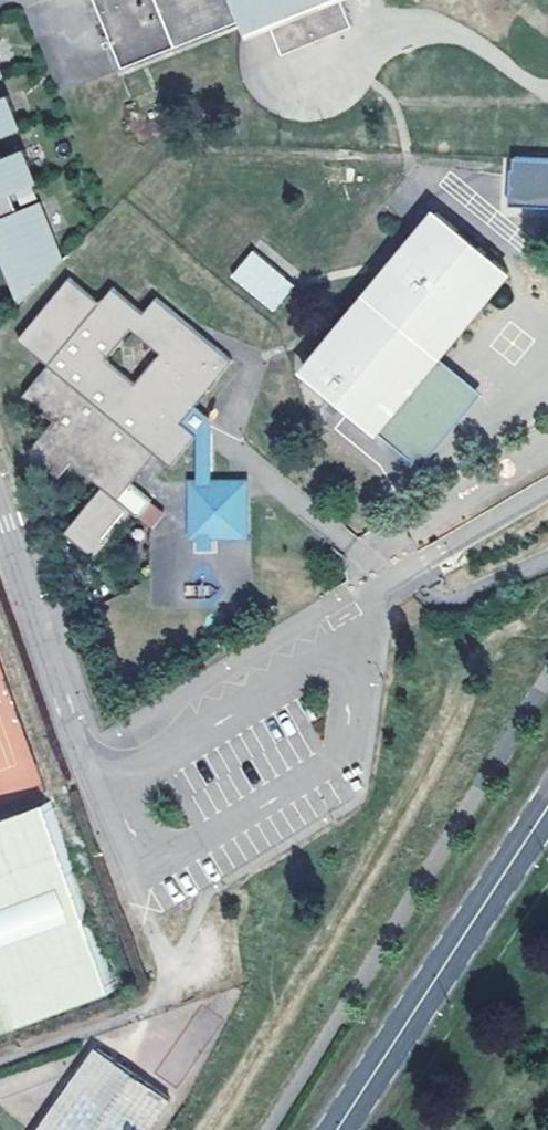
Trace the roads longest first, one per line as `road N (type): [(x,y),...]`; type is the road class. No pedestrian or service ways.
road 1 (residential): [(97,792),(136,877),(346,753),(352,680),(344,662)]
road 2 (secondary): [(338,1129),(547,807)]
road 3 (residential): [(0,504),(97,792)]
road 4 (residential): [(344,662),(318,664),(97,792)]

